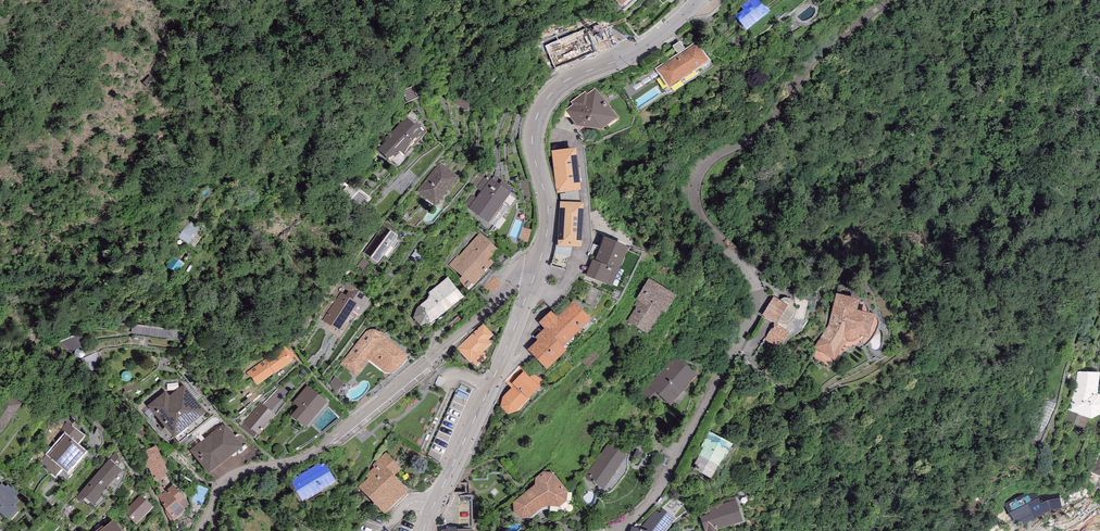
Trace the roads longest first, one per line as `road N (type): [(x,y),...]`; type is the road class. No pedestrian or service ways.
road 1 (residential): [(888,0),(818,56),(769,124),(701,171),(700,216),(750,277),(755,307),(647,499),(613,530)]
road 2 (unclassified): [(538,265),(518,269),(493,305),(319,448),(228,480),(199,530)]
road 3 (residential): [(538,265),(548,221),(532,132),(542,104),(580,73),(640,51),(697,0)]
road 4 (residential): [(434,505),(538,265)]

